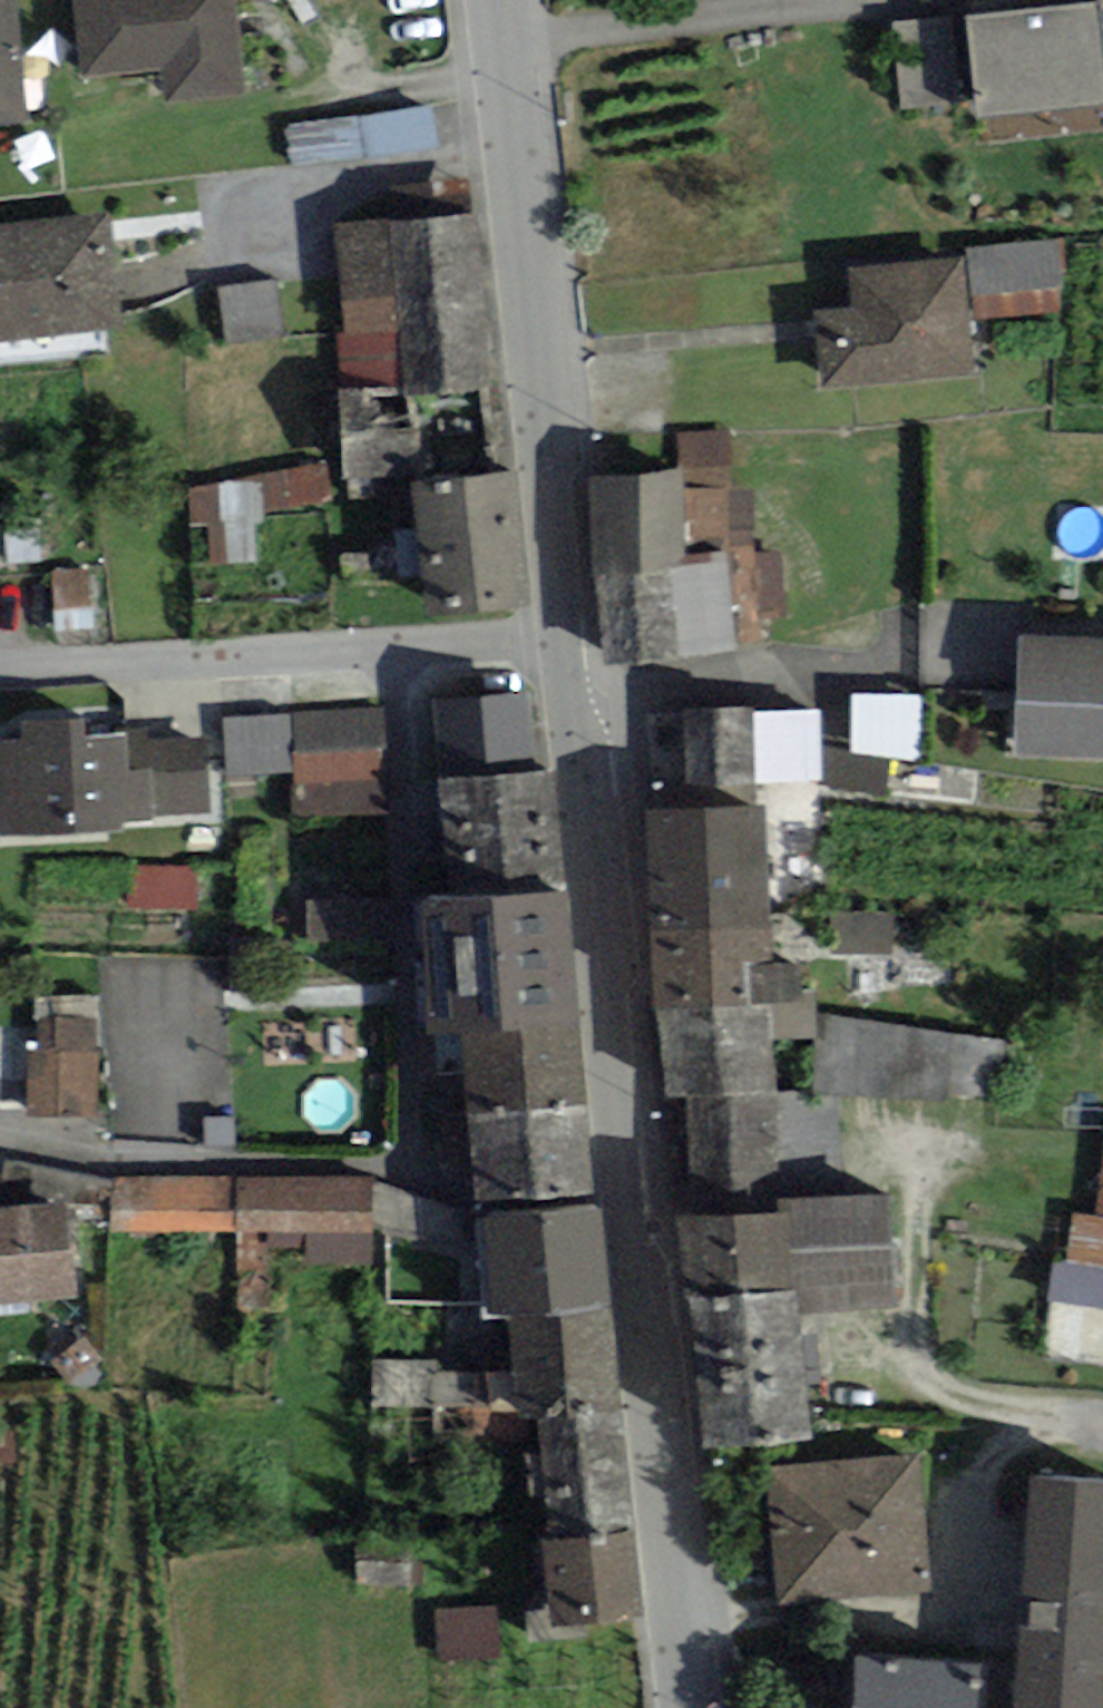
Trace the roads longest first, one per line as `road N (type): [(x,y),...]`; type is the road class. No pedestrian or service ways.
road 1 (residential): [(687,1707),(567,642)]
road 2 (residential): [(567,642),(496,0)]
road 3 (residential): [(567,642),(0,667)]
road 4 (residential): [(419,1178),(0,1139)]

